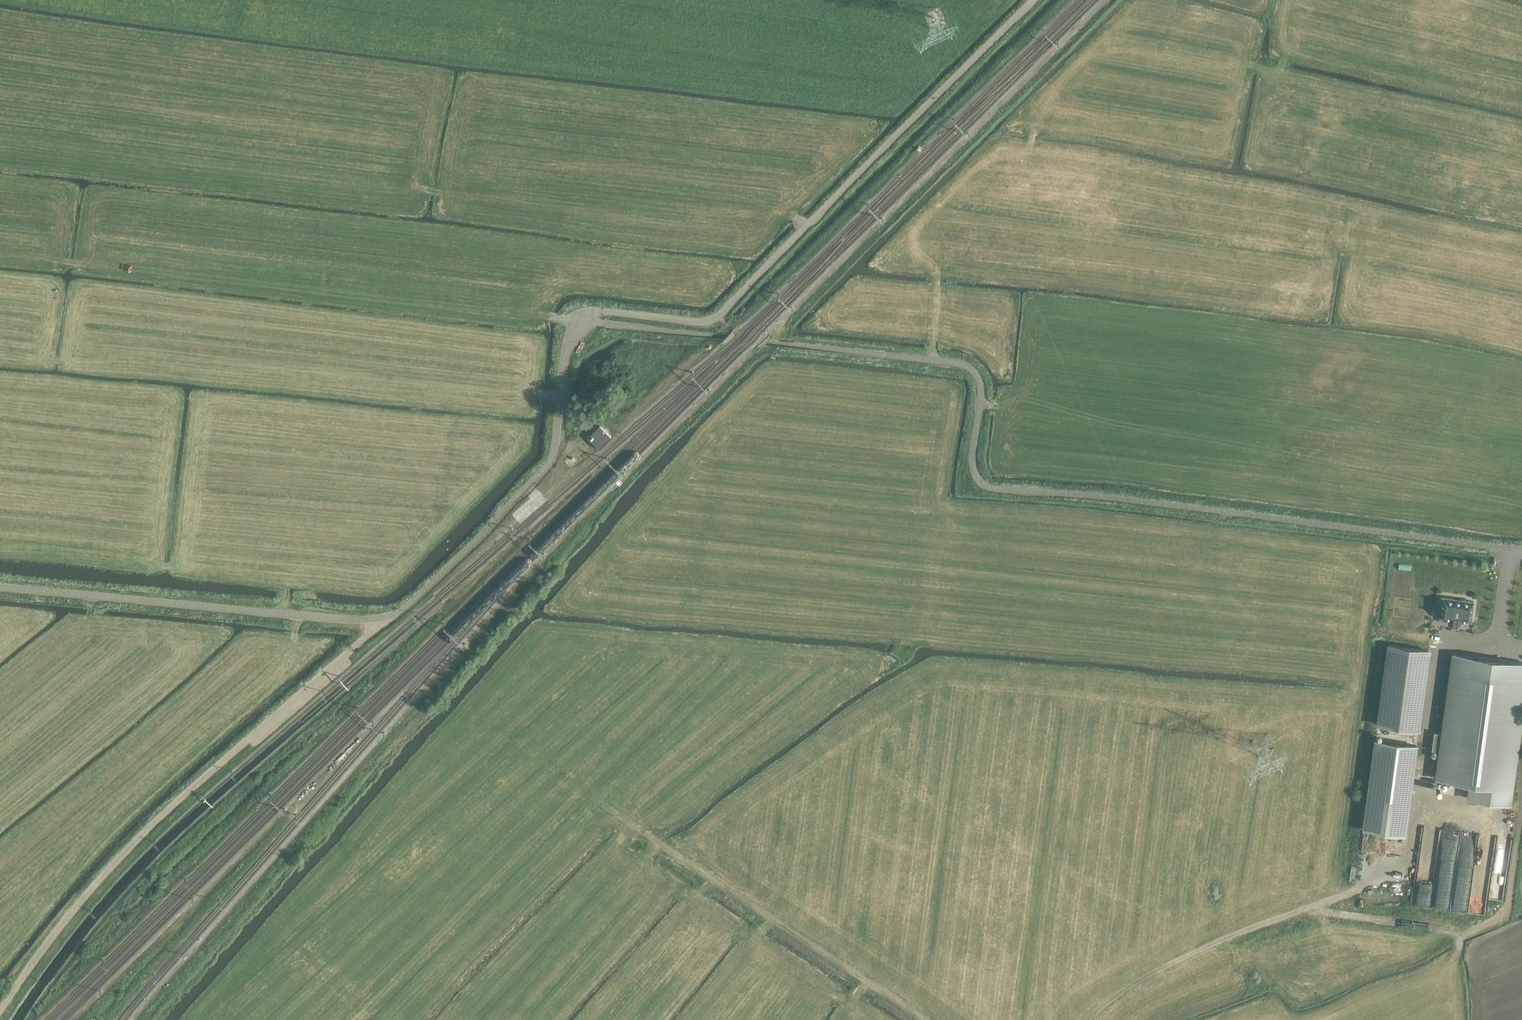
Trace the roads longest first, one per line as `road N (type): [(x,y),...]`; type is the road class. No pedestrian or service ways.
road 1 (unclassified): [(584,319),(566,352),(549,464),(400,613),(347,620),(0,587)]

